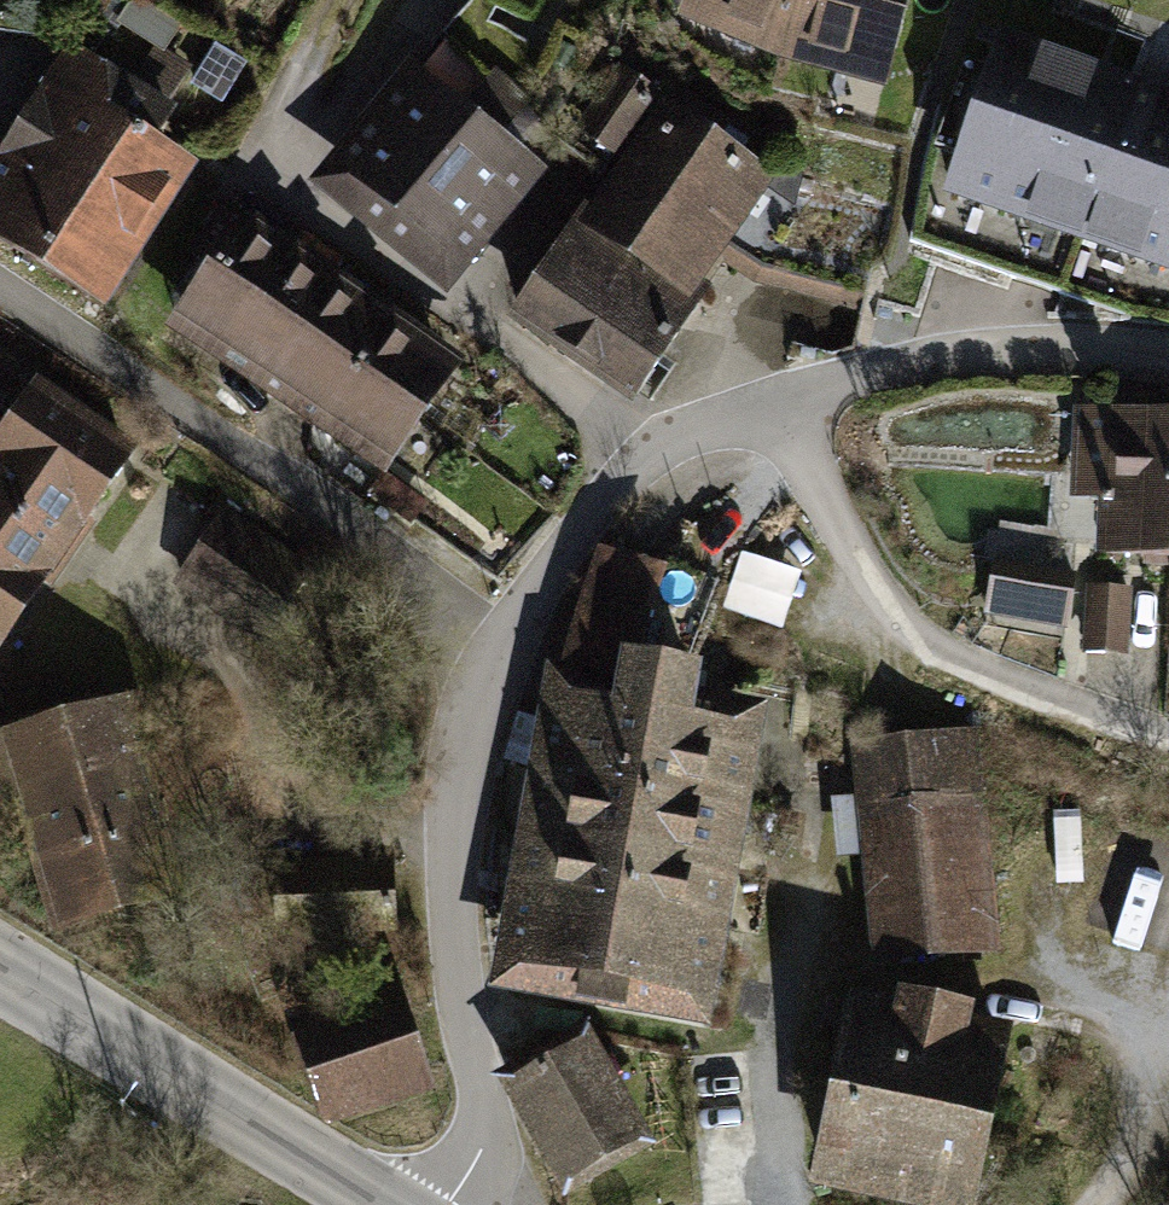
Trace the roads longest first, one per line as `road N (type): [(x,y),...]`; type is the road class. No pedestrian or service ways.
road 1 (track): [(1094,1204),(1118,1184),(1157,1103),(1102,993),(1005,970),(772,997)]
road 2 (tertiary): [(381,1204),(0,970)]

